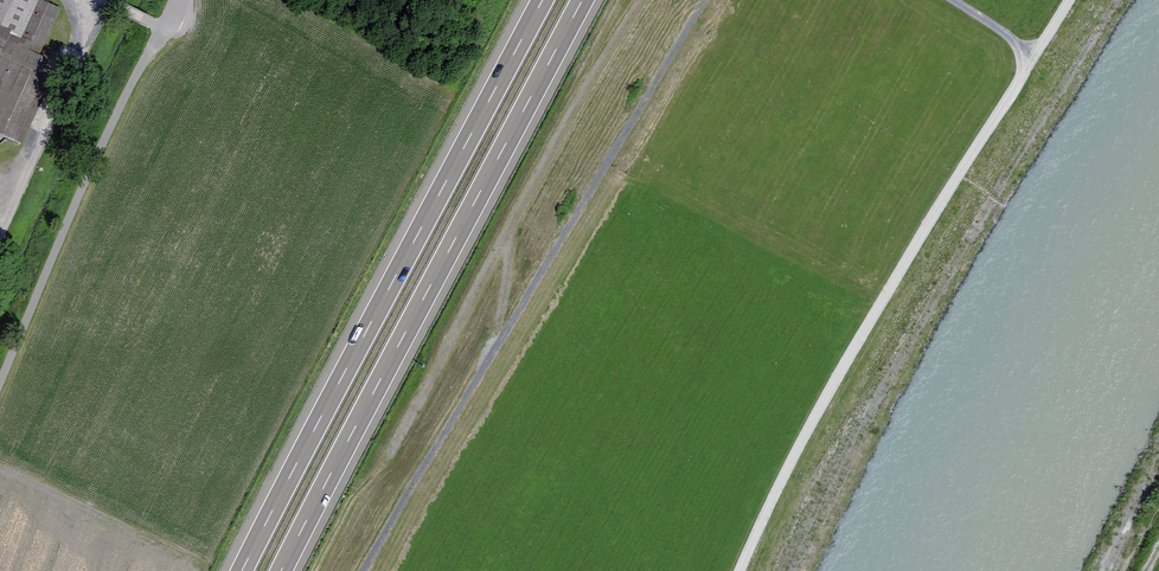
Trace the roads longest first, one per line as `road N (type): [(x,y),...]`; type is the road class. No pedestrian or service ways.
road 1 (track): [(372,570),(706,0)]
road 2 (track): [(1071,0),(1030,55),(810,426),(741,570)]
road 3 (motorway): [(281,570),(583,0)]
road 4 (motorway): [(543,0),(242,570)]
road 5 (track): [(161,26),(82,186),(0,391)]
road 6 (track): [(0,257),(108,0)]

